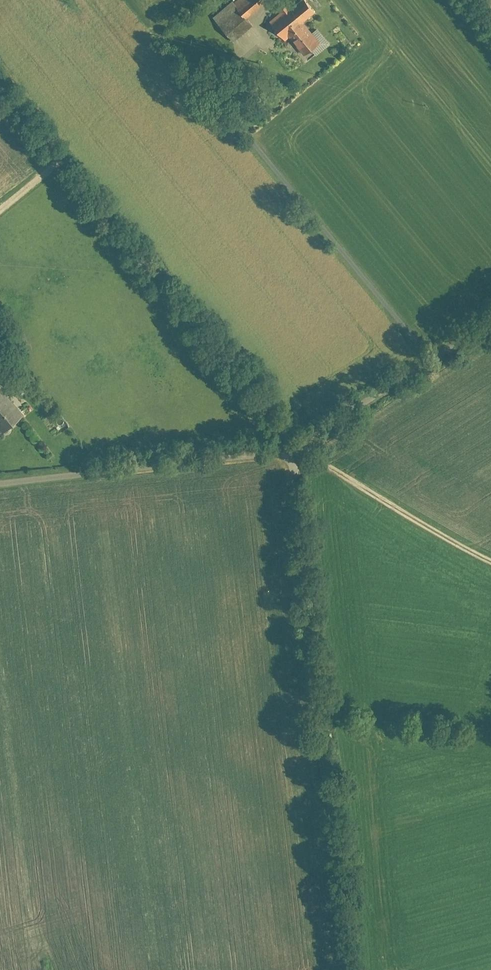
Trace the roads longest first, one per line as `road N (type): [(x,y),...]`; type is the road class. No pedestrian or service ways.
road 1 (residential): [(346,969),(291,452)]
road 2 (residential): [(291,452),(0,88)]
road 3 (track): [(431,358),(242,131),(235,97),(269,19)]
road 4 (residential): [(291,452),(0,484)]
road 5 (residential): [(490,320),(291,452)]
road 6 (track): [(490,561),(291,452)]

